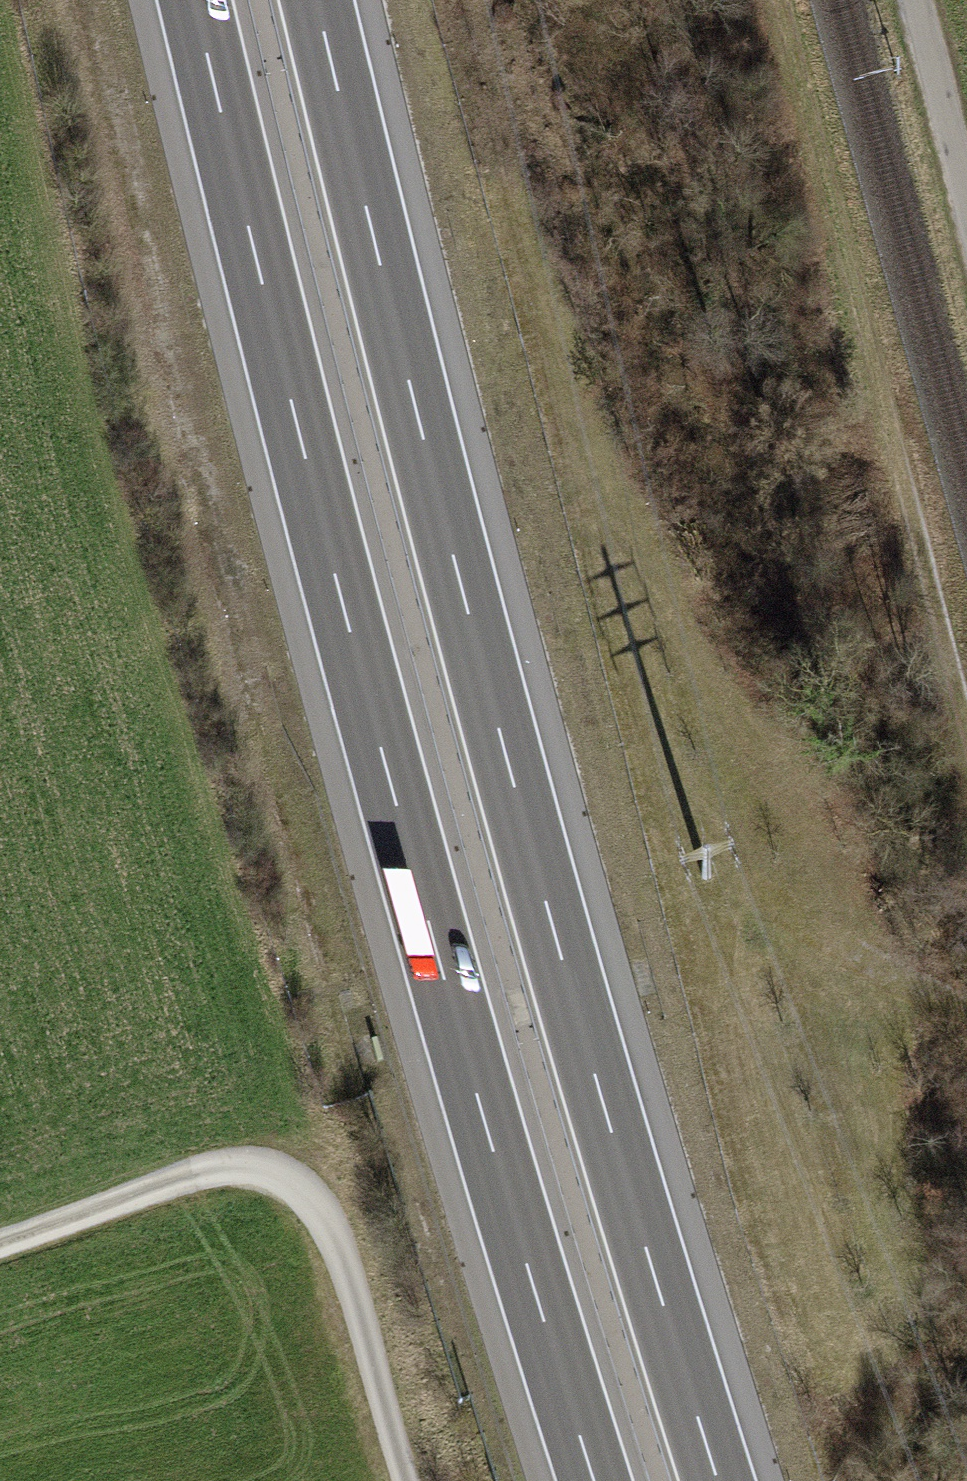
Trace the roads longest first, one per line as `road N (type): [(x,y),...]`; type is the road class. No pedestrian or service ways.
road 1 (motorway): [(719,1480),(505,746),(318,0)]
road 2 (motorway): [(198,0),(301,434),(477,1099),(594,1480)]
road 3 (track): [(780,0),(966,724)]
road 4 (track): [(407,1480),(363,1319),(315,1193),(294,1176),(234,1168),(0,1244)]
road 5 (track): [(966,215),(912,0)]

